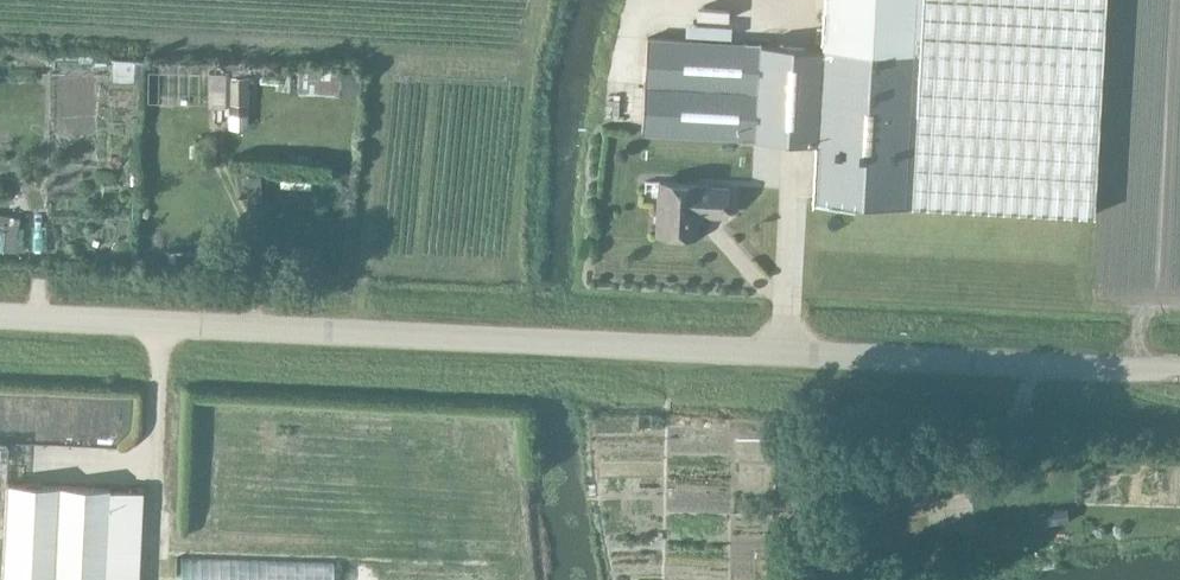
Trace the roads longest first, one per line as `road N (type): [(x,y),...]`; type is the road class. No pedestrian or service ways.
road 1 (residential): [(1179,376),(0,319)]

